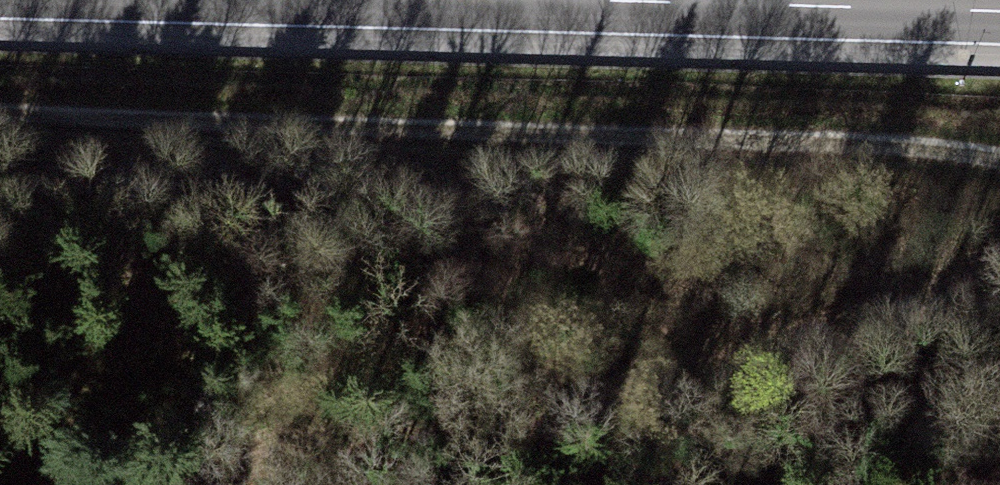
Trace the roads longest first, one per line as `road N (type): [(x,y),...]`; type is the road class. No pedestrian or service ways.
road 1 (track): [(999,163),(903,149),(0,121)]
road 2 (motorway): [(533,0),(999,12)]

